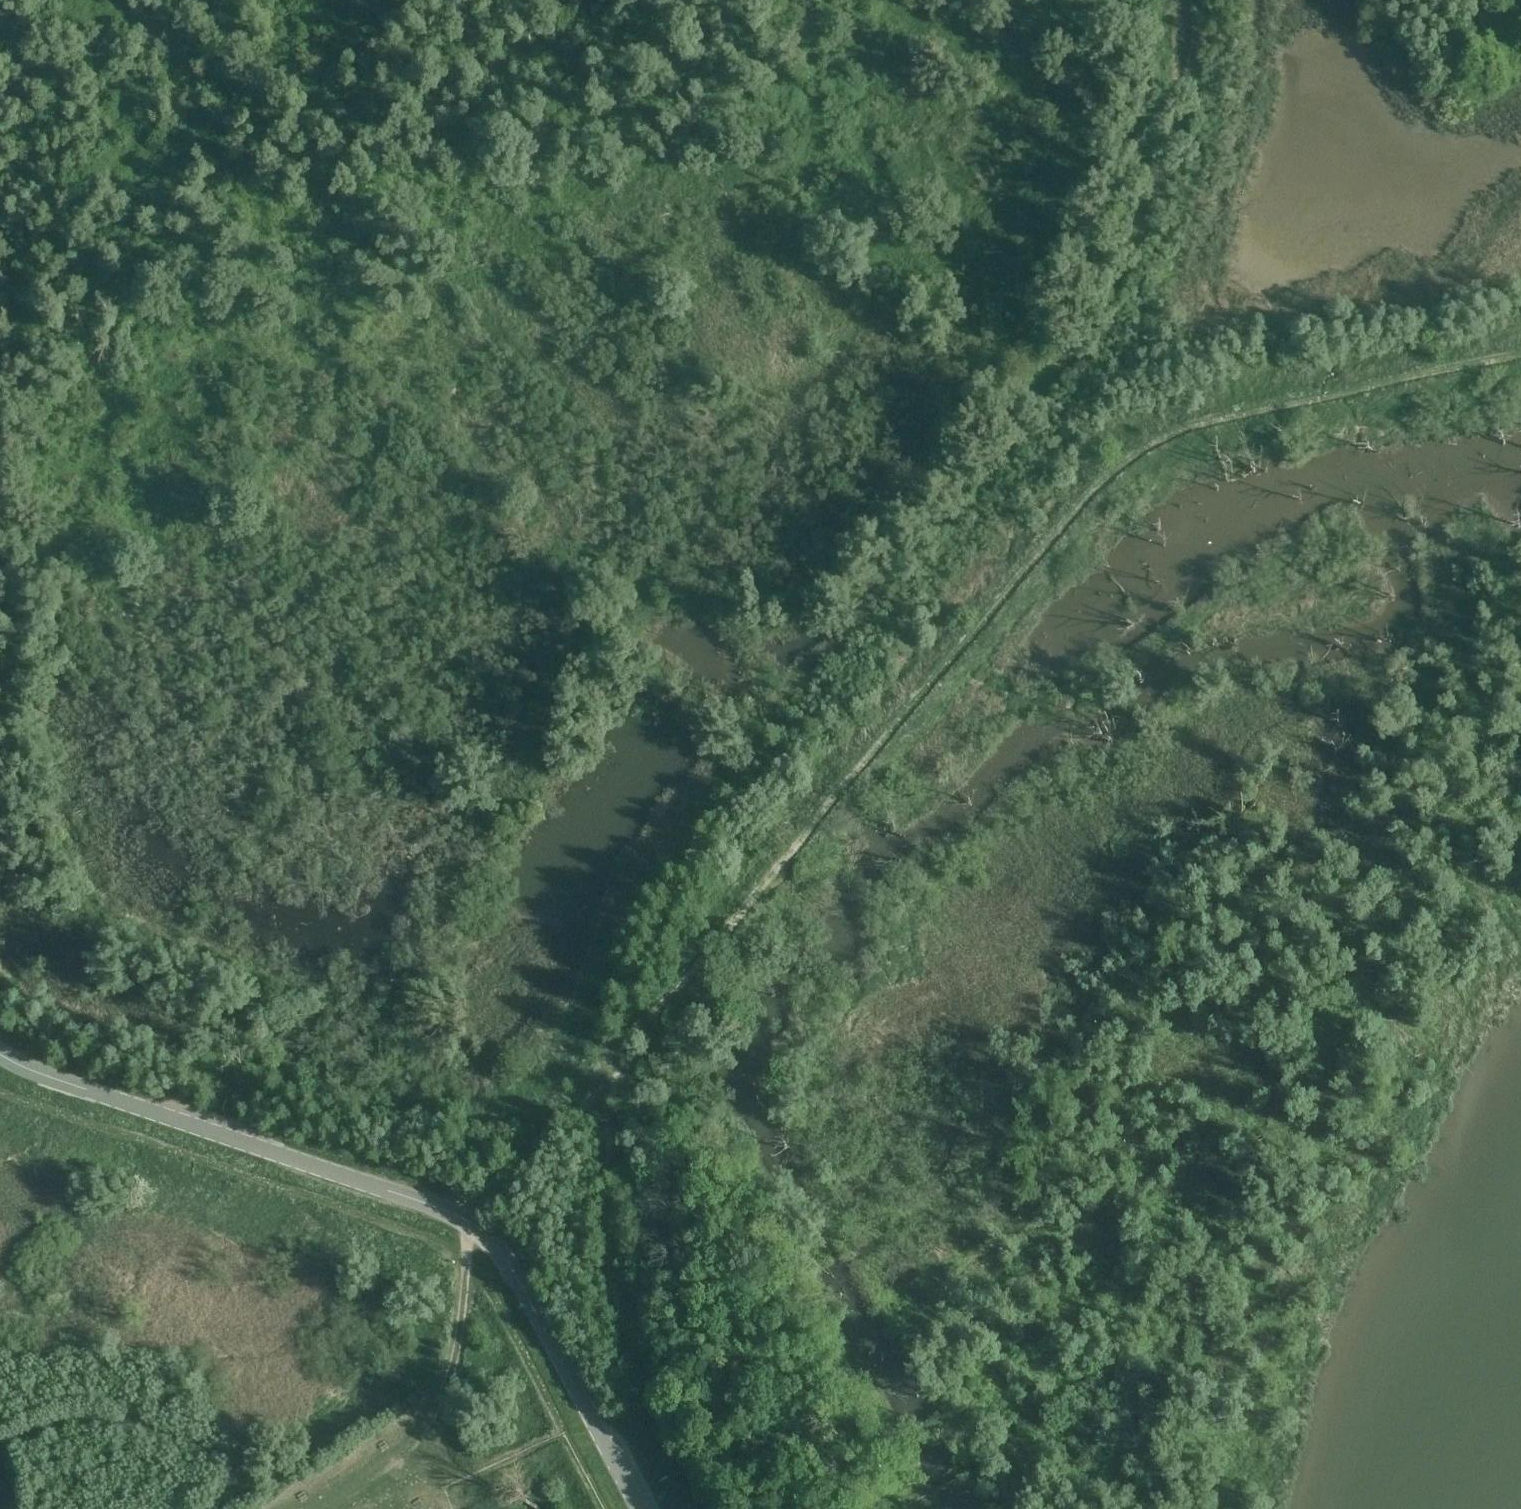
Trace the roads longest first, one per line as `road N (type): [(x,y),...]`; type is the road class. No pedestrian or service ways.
road 1 (tertiary): [(641,1508),(501,1251),(472,1224),(0,1055)]

